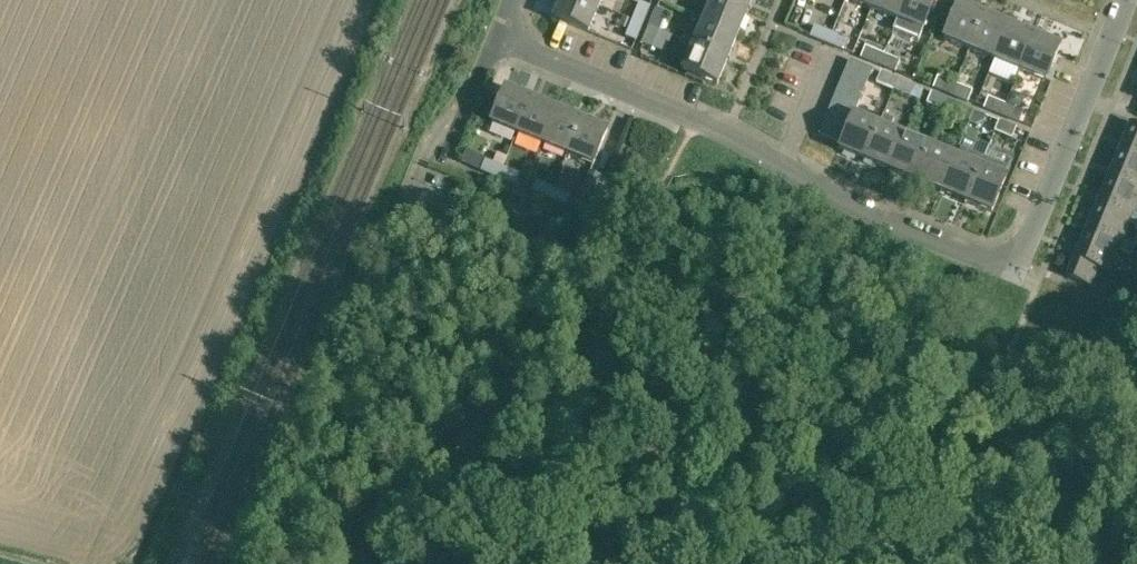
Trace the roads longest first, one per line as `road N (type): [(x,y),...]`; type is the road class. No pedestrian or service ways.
road 1 (residential): [(727,136),(867,211),(1017,267),(1111,37)]
road 2 (residential): [(498,34),(727,136)]
road 3 (residential): [(727,136),(784,0)]
road 4 (residential): [(442,165),(498,34)]

